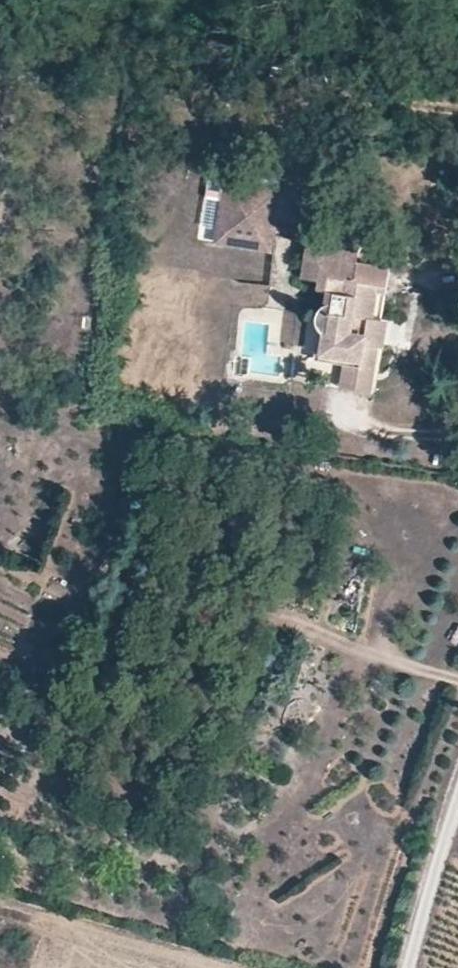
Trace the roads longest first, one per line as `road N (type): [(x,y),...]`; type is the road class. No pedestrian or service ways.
road 1 (track): [(406,967),(457,805)]

